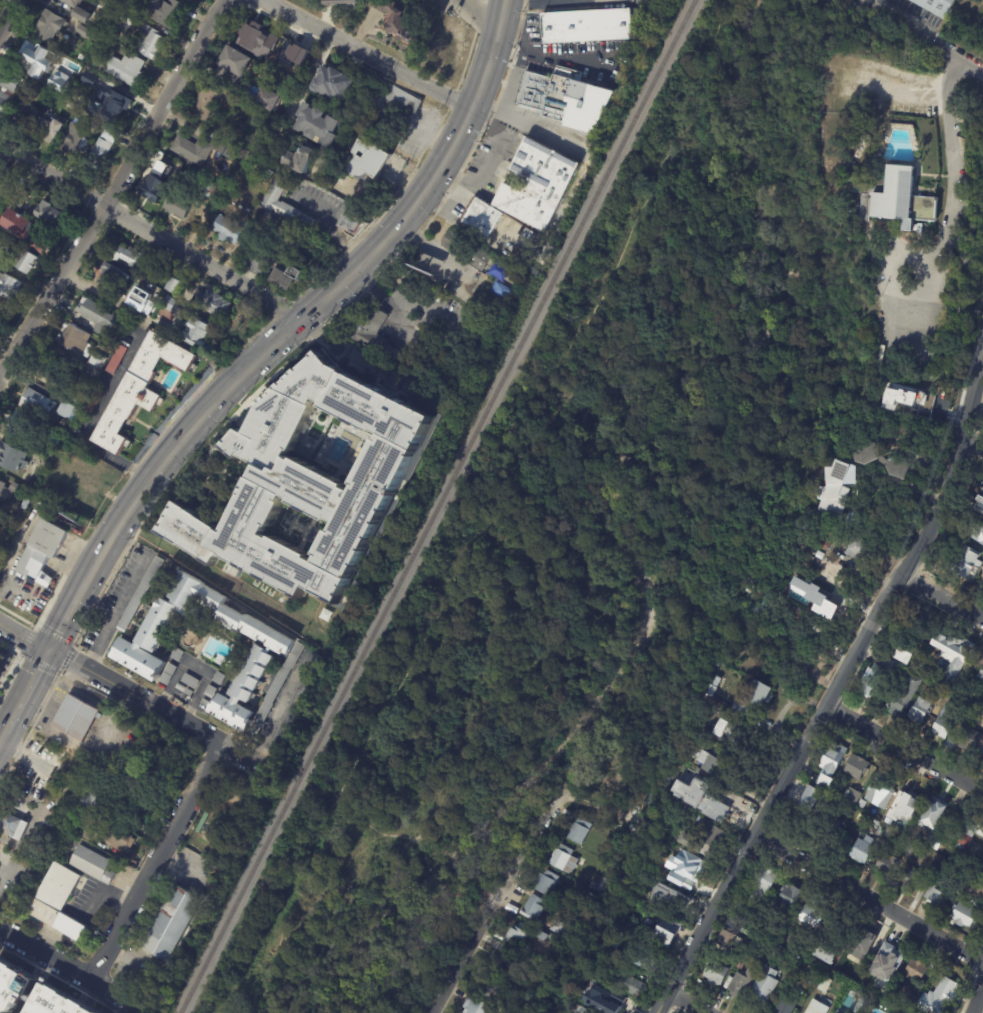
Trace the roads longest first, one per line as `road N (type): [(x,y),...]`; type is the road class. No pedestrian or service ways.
road 1 (primary): [(506,0),(470,108),(428,185),(372,252),(155,459),(84,578)]
road 2 (residential): [(228,0),(0,380)]
road 3 (tertiary): [(982,362),(932,525),(825,705)]
road 4 (tertiary): [(825,705),(654,1012)]
road 5 (residential): [(216,742),(92,979)]
road 6 (residential): [(982,960),(755,830)]
road 7 (residential): [(556,785),(430,1012)]
road 8 (residential): [(267,772),(46,648)]
road 9 (residential): [(470,108),(267,0)]
road 10 (residential): [(298,319),(105,205)]
road 11 (residential): [(982,792),(825,705)]
road 12 (residential): [(144,1006),(0,931)]

